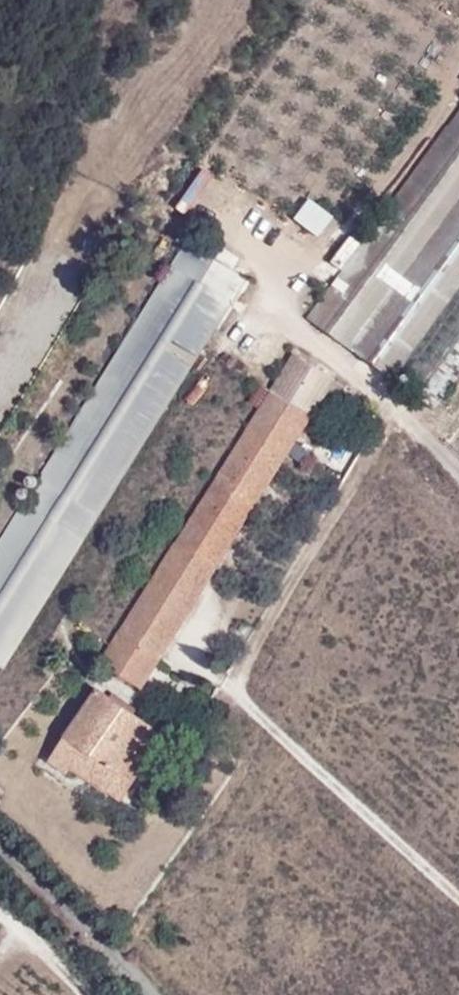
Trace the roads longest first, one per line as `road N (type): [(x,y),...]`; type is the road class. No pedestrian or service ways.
road 1 (residential): [(0,846),(150,994)]

